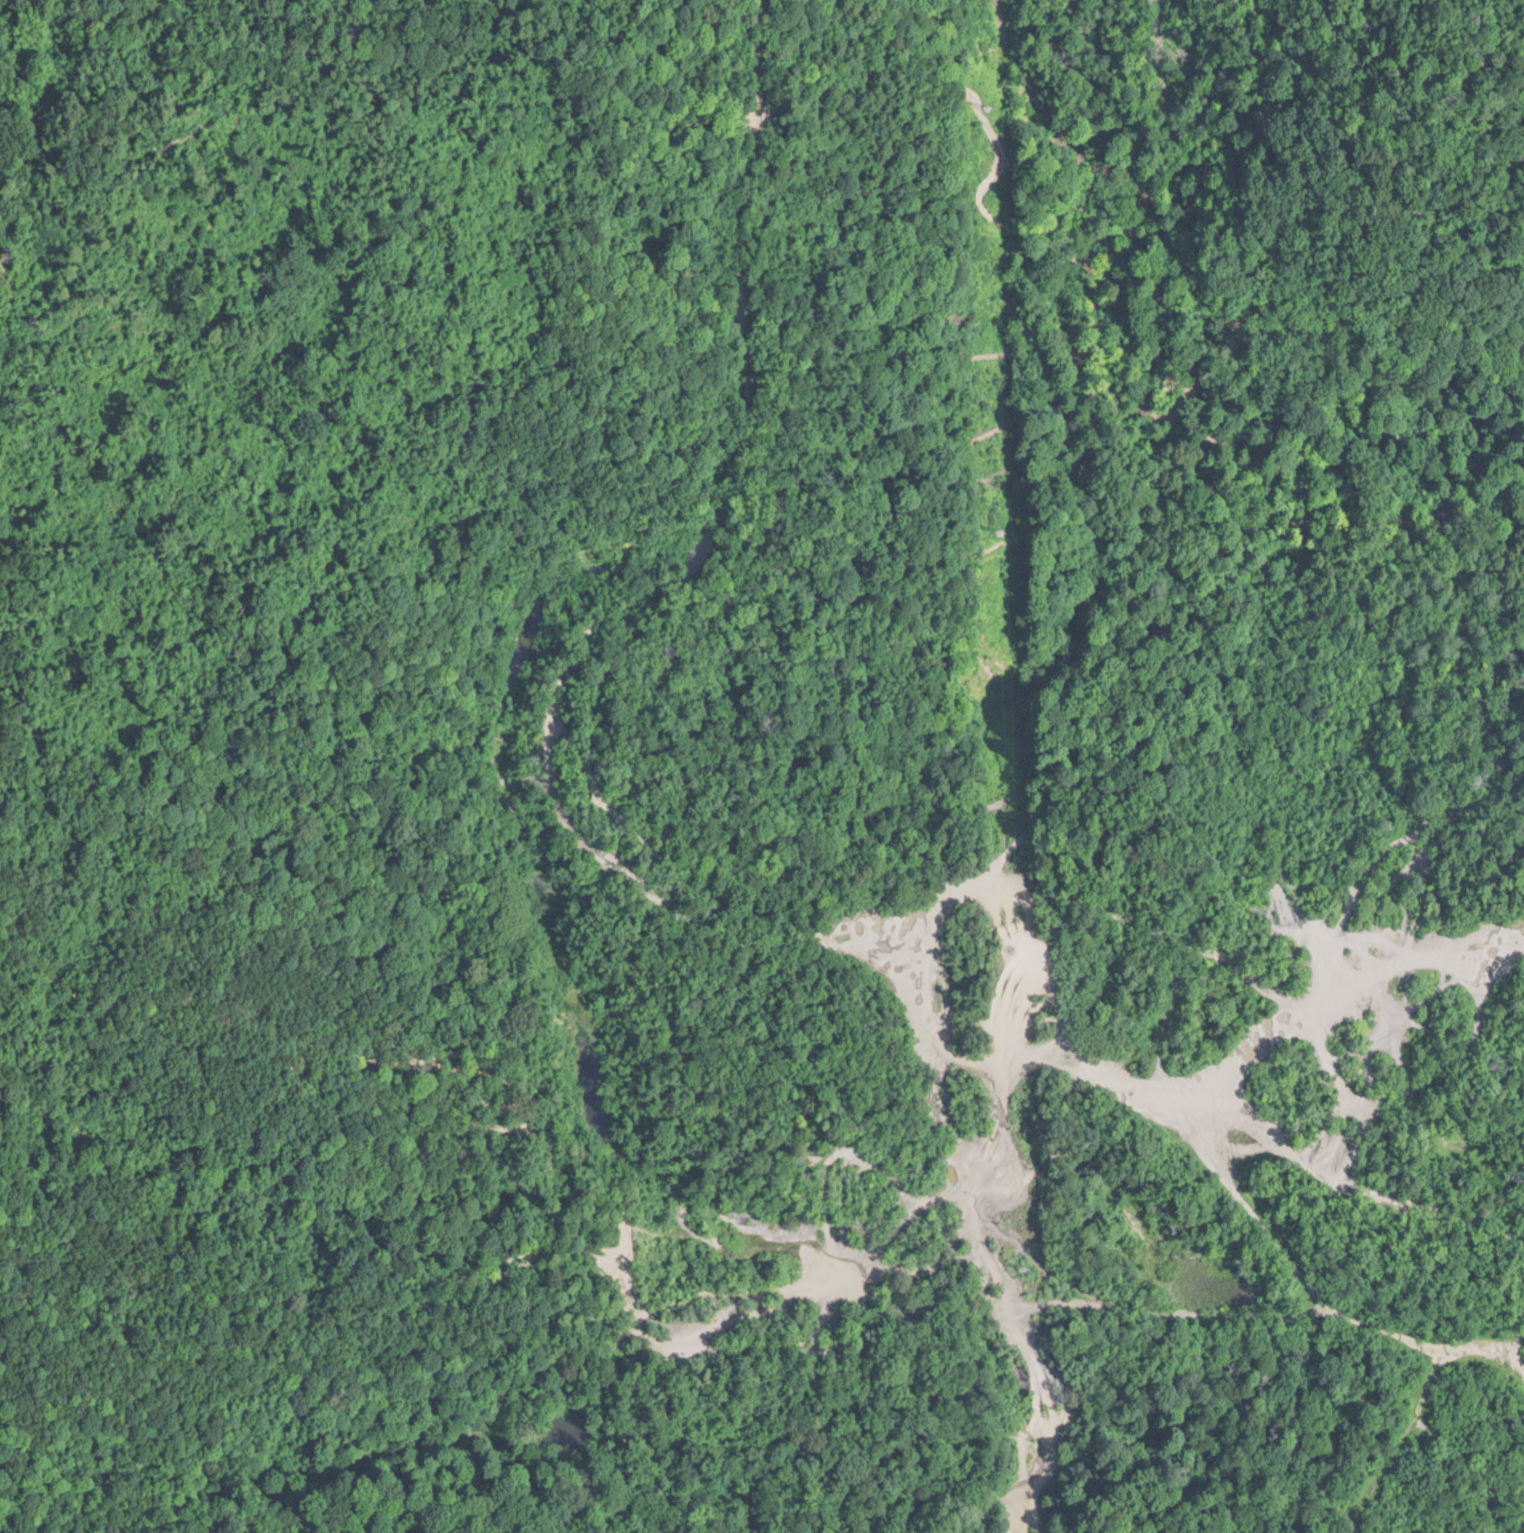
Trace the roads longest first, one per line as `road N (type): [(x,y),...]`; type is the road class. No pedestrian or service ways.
road 1 (track): [(1523,1380),(1509,1363),(1333,1327),(1183,1158),(1130,1115),(1019,1072),(945,1056),(885,1025),(843,978),(673,939),(581,868),(533,797),(515,711),(545,624),(706,530),(736,483),(751,405),(736,200),(772,59),(777,0)]
road 2 (track): [(1523,523),(1470,538),(1321,546),(1255,530),(1157,475),(1082,397),(1064,365),(1094,247),(1094,189),(1022,67),(995,0)]
road 3 (track): [(1333,1327),(1207,1335),(1091,1323)]
road 4 (track): [(1145,1532),(1178,1386),(1207,1335)]

